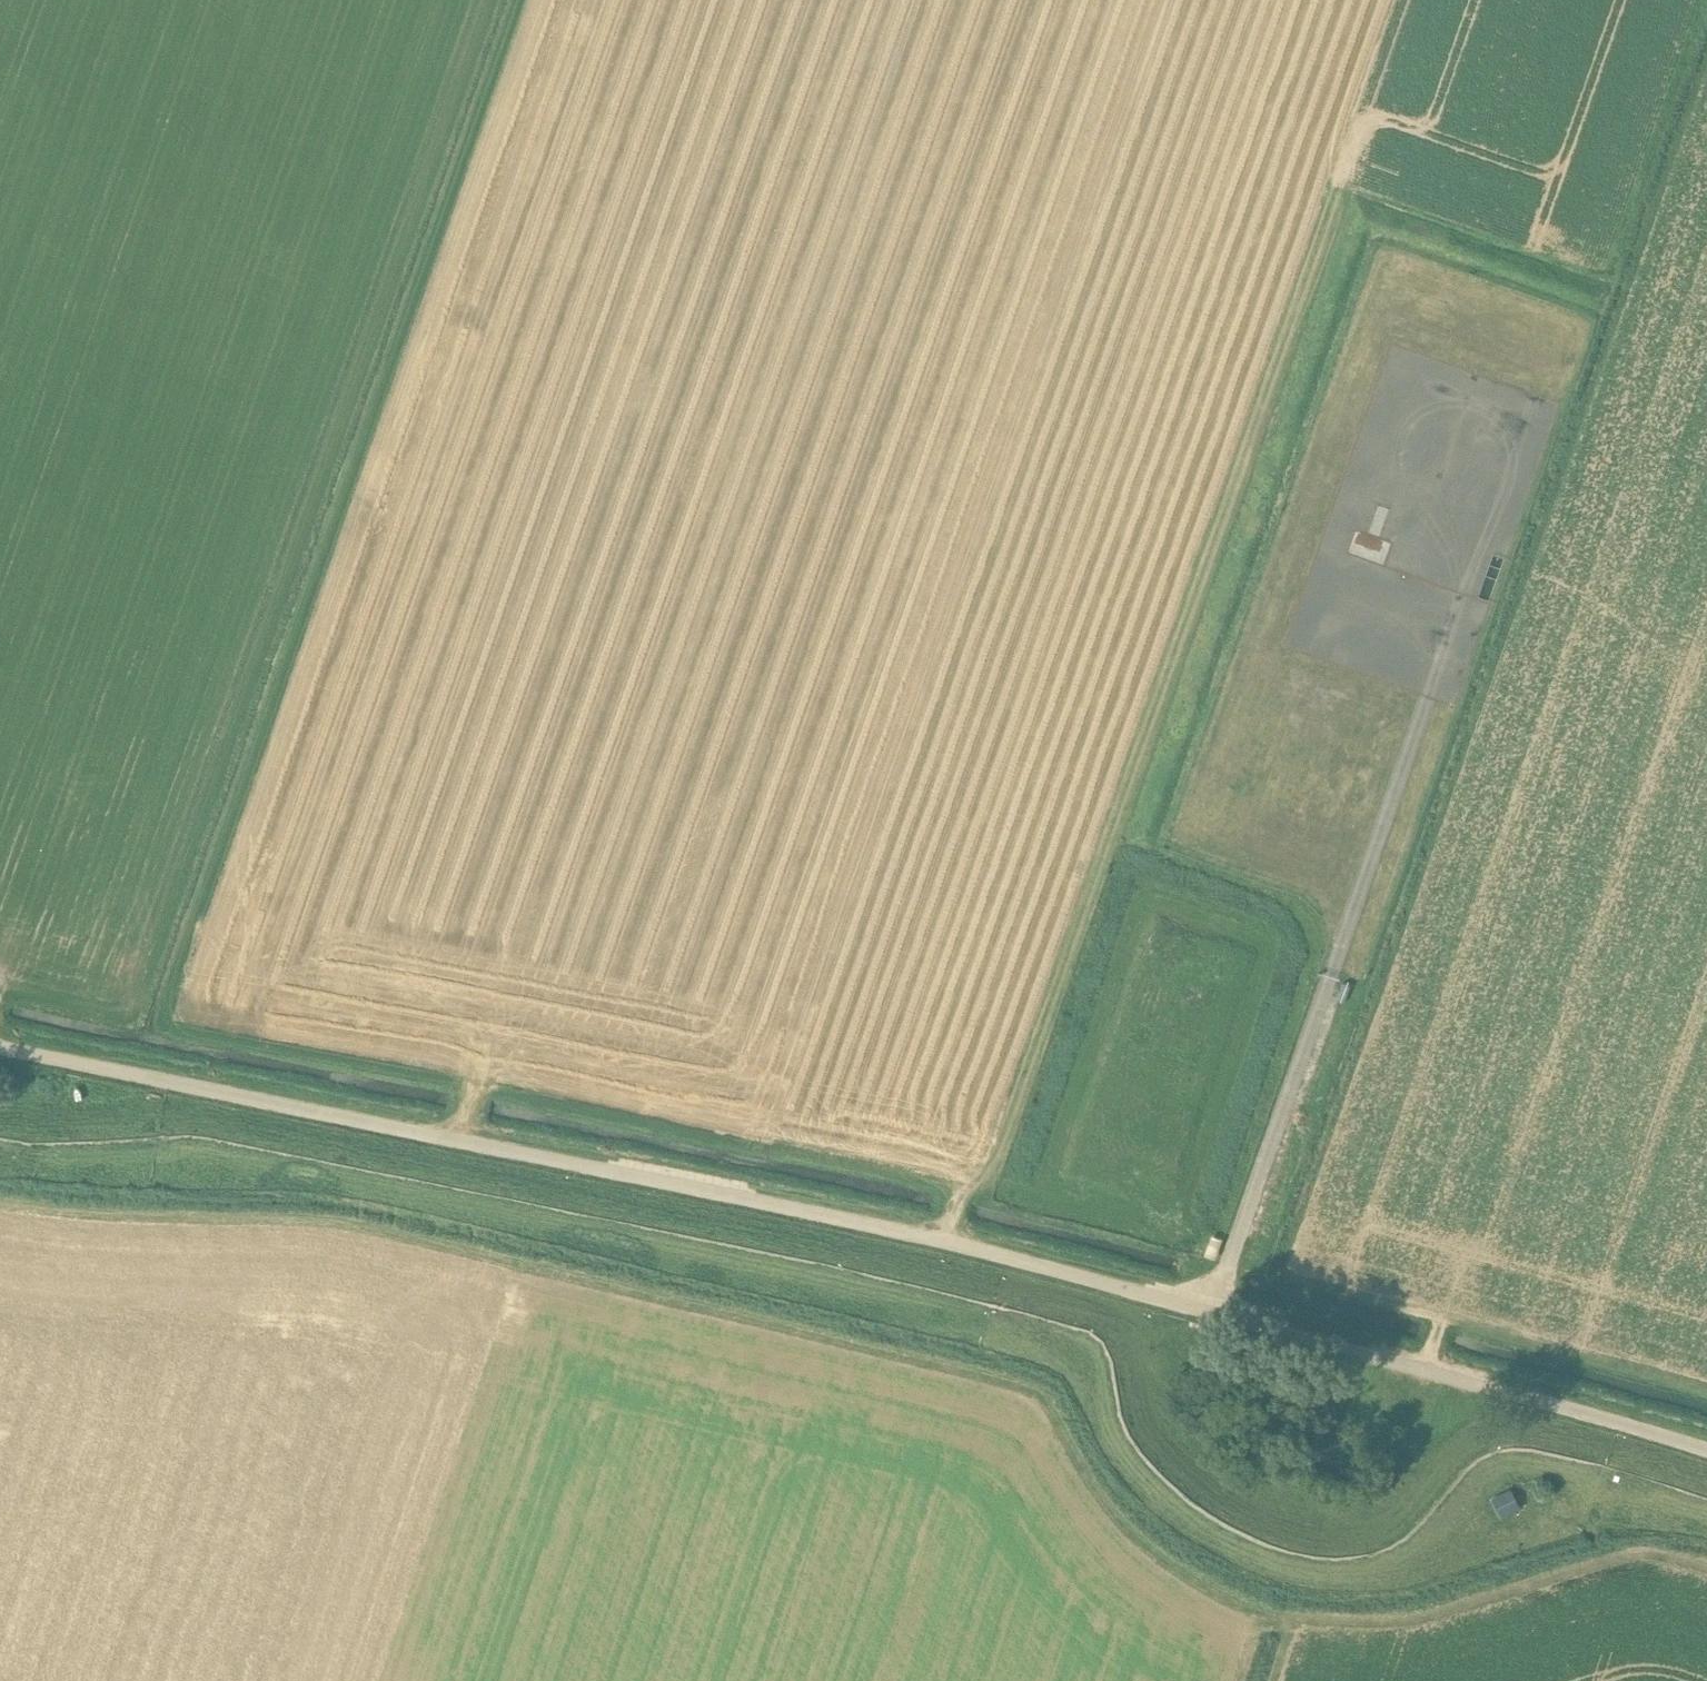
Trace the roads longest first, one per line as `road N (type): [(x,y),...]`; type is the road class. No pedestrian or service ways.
road 1 (unclassified): [(1706,1450),(993,1255),(0,1048)]

